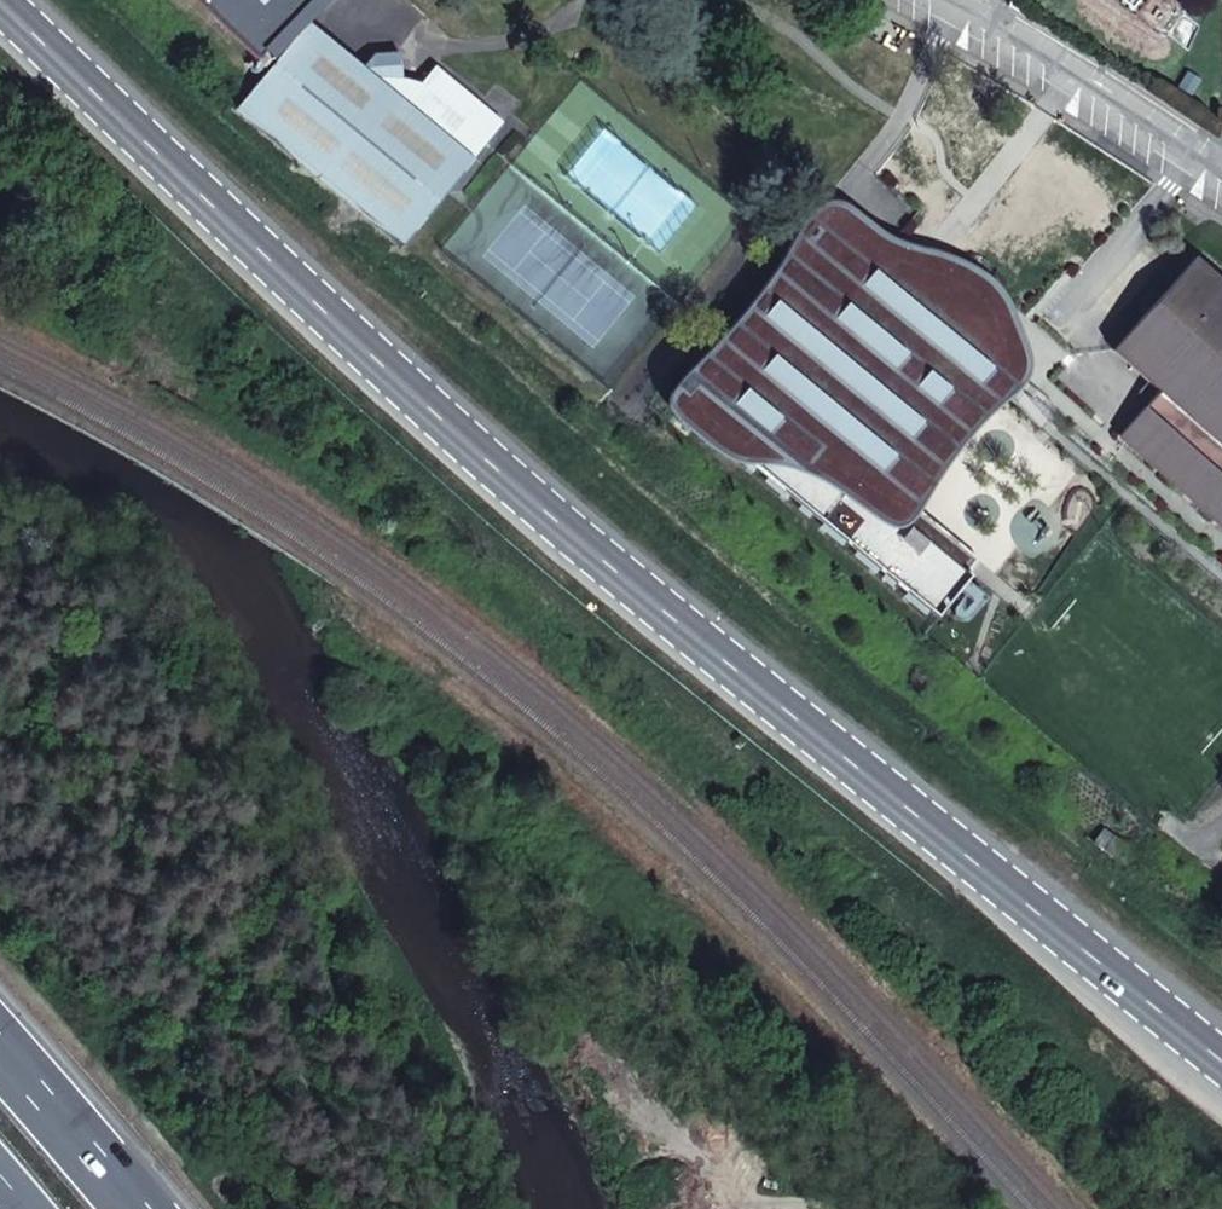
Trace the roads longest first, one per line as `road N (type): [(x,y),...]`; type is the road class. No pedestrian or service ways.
road 1 (primary): [(5,0),(483,462),(1221,1048)]
road 2 (residential): [(1221,185),(930,0)]
road 3 (motorway): [(138,1208),(0,1048)]

